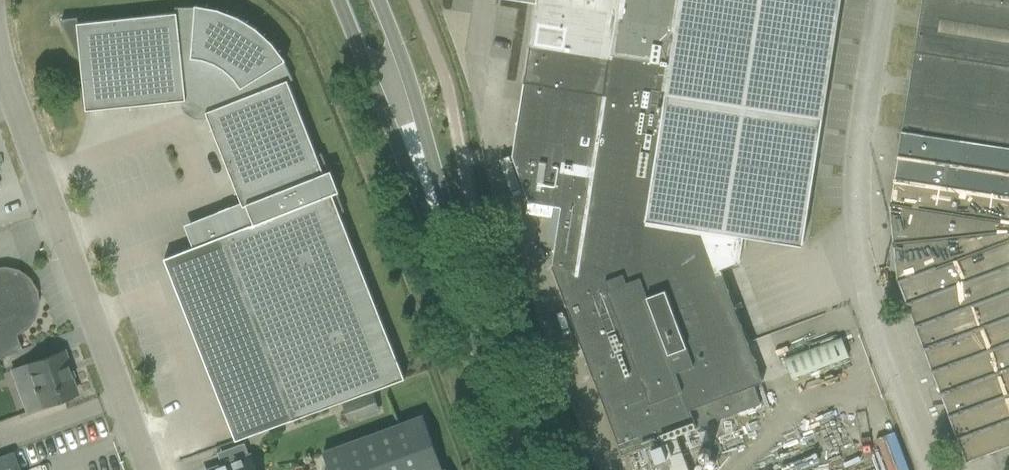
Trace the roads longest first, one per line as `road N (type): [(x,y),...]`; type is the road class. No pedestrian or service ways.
road 1 (unclassified): [(946,469),(875,274),(865,209),(865,128),(883,0)]
road 2 (unclassified): [(141,469),(0,87)]
road 3 (tertiary): [(337,0),(492,370)]
road 4 (tertiary): [(492,370),(445,183),(375,0)]

